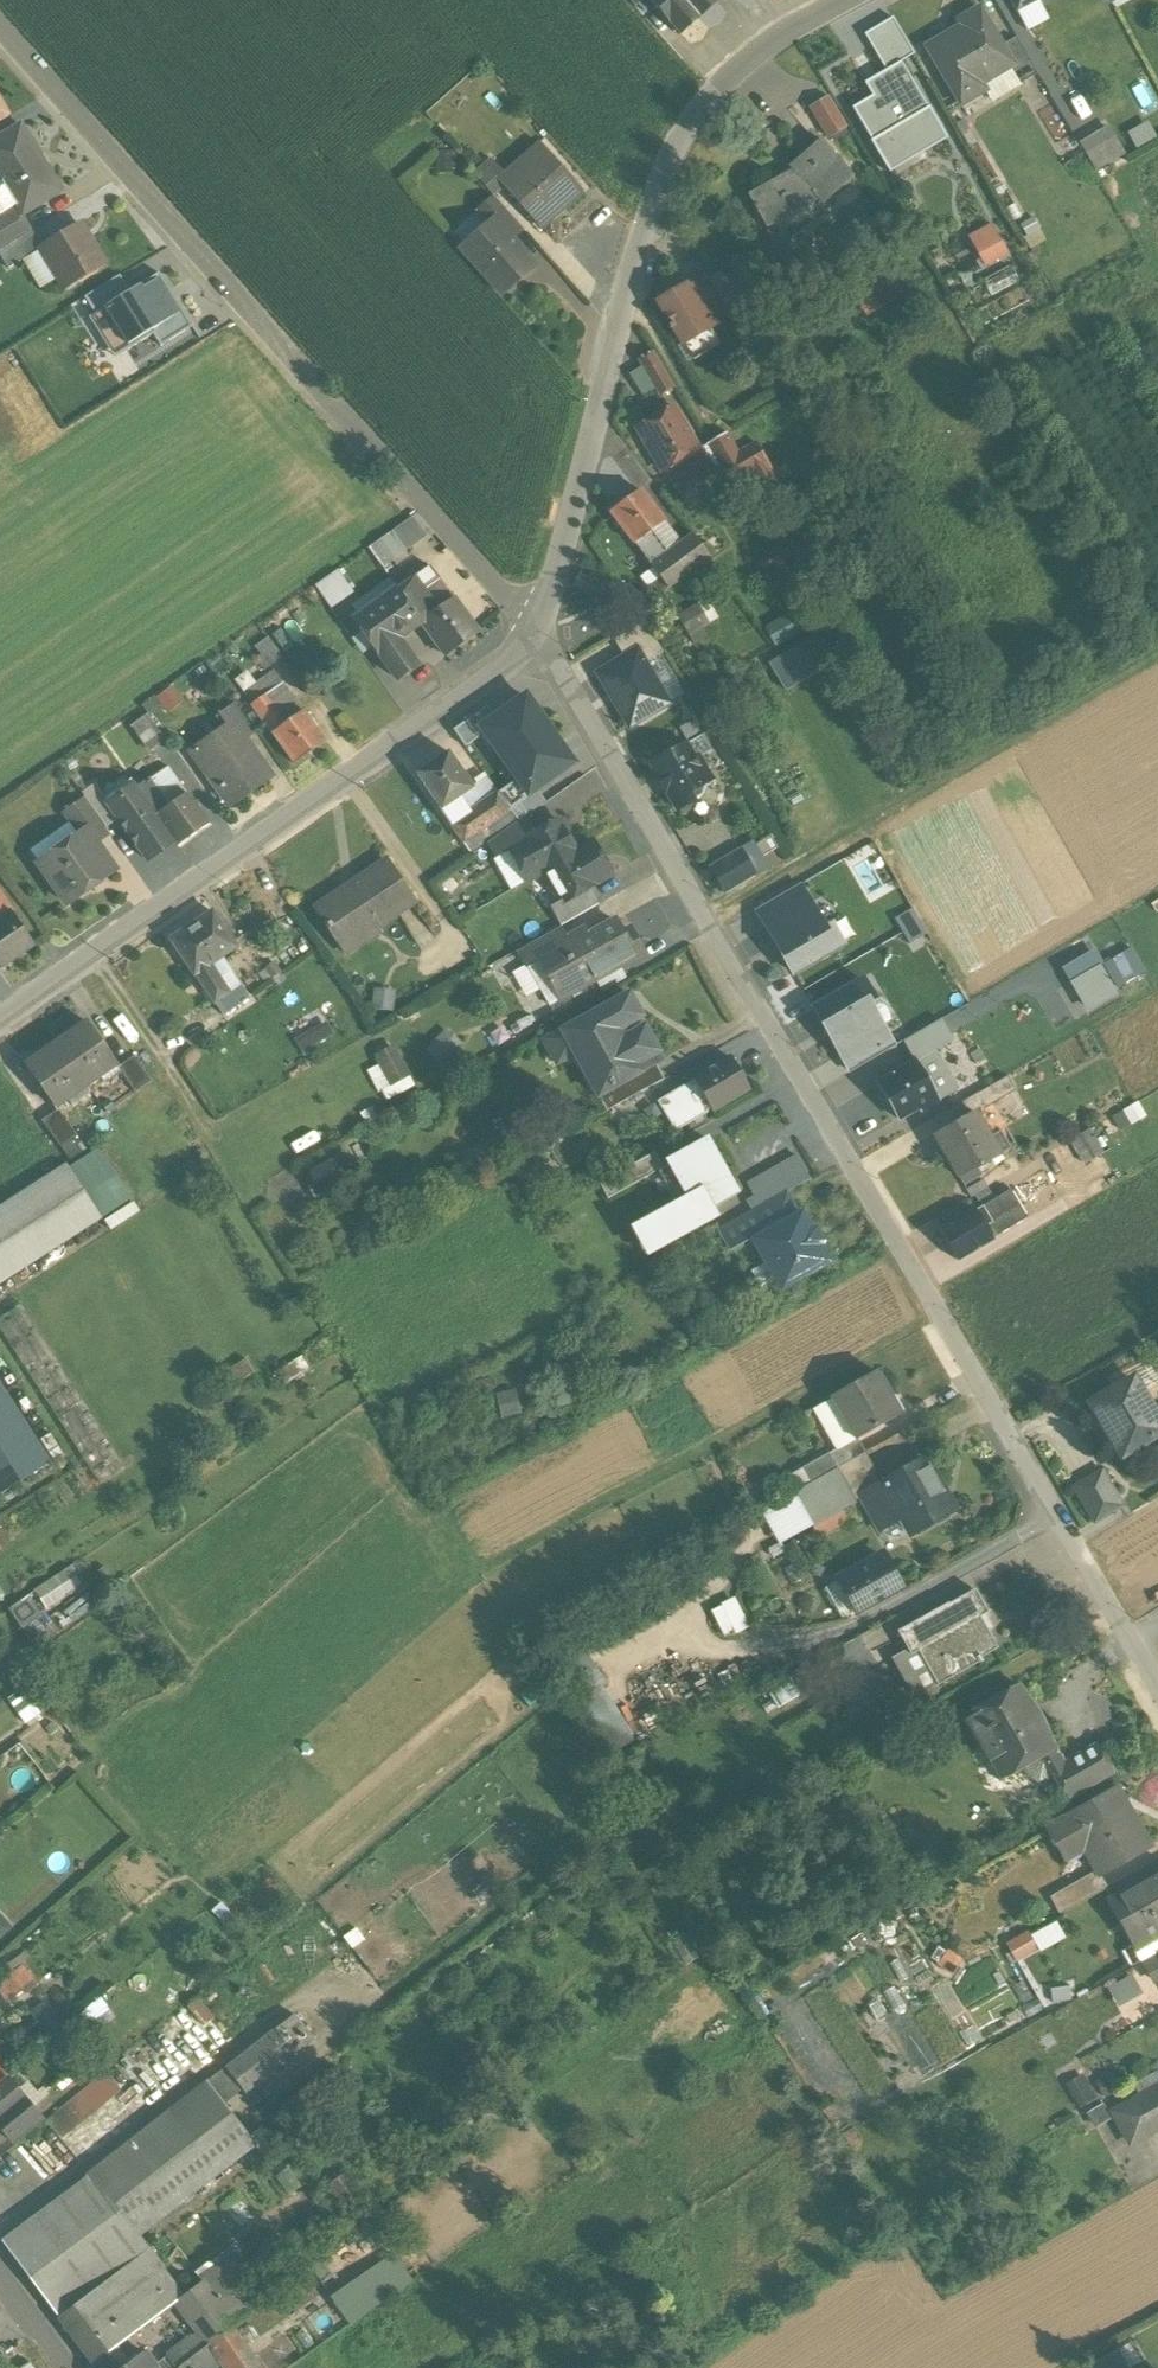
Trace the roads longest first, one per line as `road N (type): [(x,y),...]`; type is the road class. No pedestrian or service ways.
road 1 (residential): [(1157,1683),(535,632)]
road 2 (residential): [(535,632),(0,29)]
road 3 (residential): [(843,0),(738,67),(674,145),(650,202),(554,593),(535,632)]
road 4 (residential): [(535,632),(494,670),(0,1019)]
road 5 (track): [(707,913),(1157,653)]

